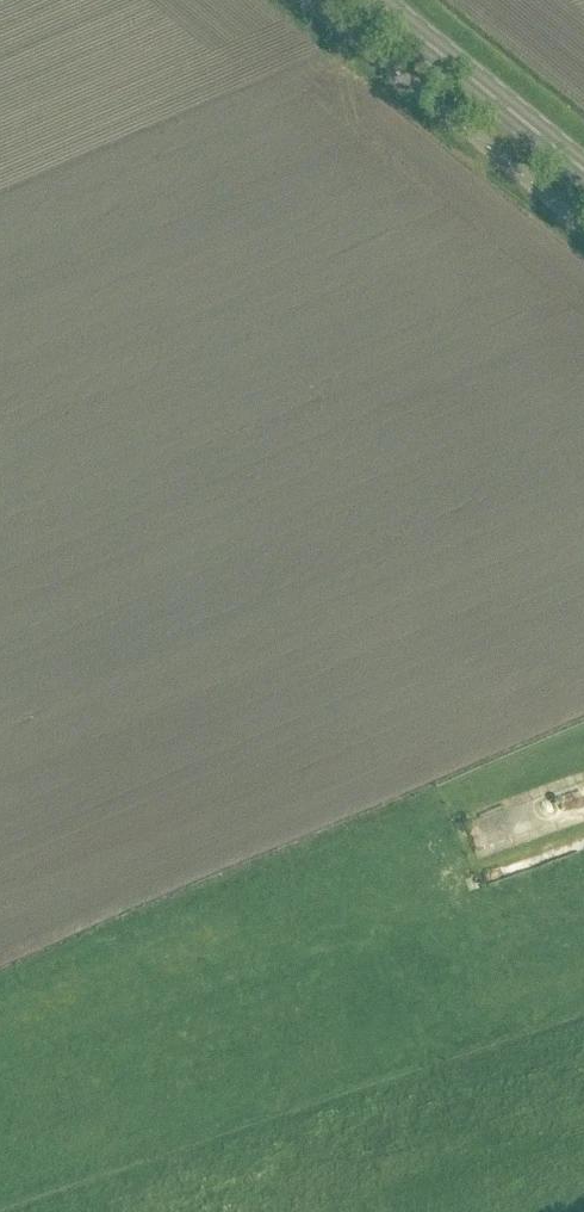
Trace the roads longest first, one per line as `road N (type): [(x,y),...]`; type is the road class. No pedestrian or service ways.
road 1 (unclassified): [(583,228),(304,0)]
road 2 (primary): [(583,174),(370,0)]

